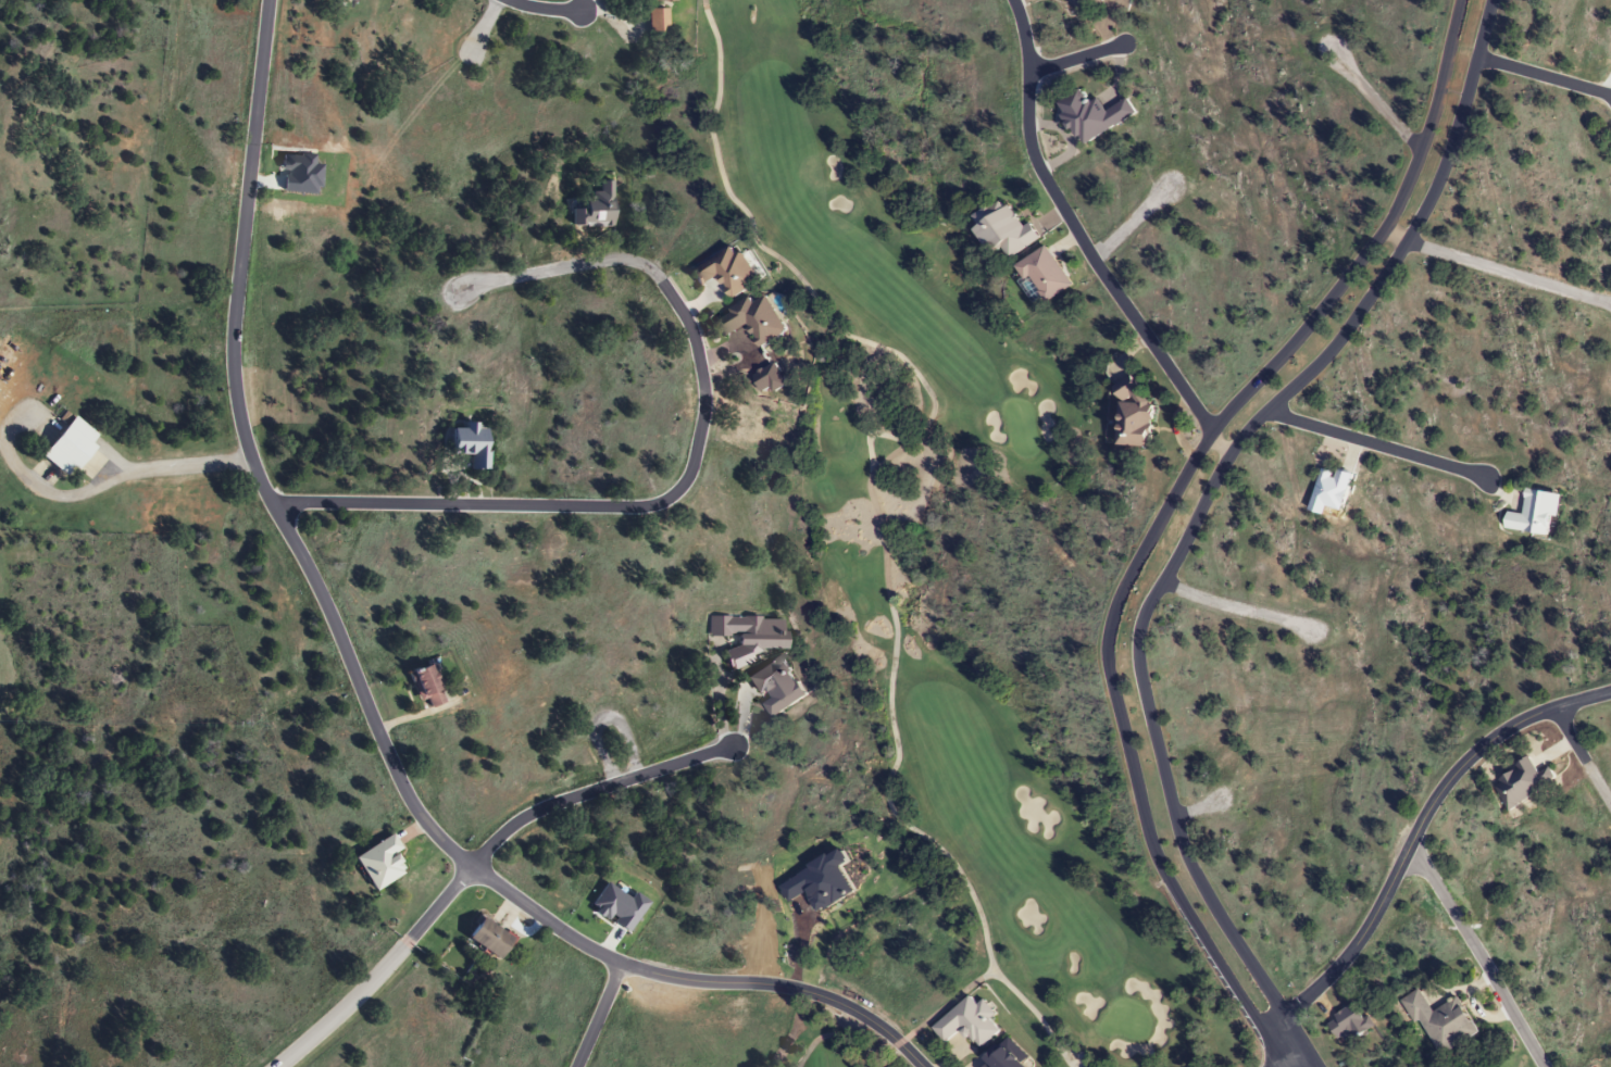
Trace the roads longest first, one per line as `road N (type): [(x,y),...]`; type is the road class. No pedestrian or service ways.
road 1 (residential): [(928,1066),(853,1007),(804,988),(665,976),(600,954),(449,851),(407,798),(327,605),(260,480),(236,409),(233,309),(268,0)]
road 2 (tertiary): [(1459,0),(1428,127),(1383,230),(1203,443),(1110,611),(1106,652),(1153,850),(1281,1066)]
road 3 (tertiary): [(1312,1066),(1187,863),(1138,678),(1138,629),(1224,464),(1346,330),(1407,241),(1450,146),(1490,0)]
road 4 (residential): [(275,507),(636,509),(679,490),(702,422),(705,380),(685,316),(653,273),(614,260),(462,293)]
road 5 (residential): [(280,1066),(382,975),(520,817),(732,750)]
road 6 (residential): [(1231,455),(1041,176),(1029,145),(1025,41),(1014,0)]
road 7 (residential): [(1256,1025),(1295,1009),(1361,938),(1431,805),(1468,758),(1529,718),(1610,691)]
road 8 (residential): [(1545,1066),(1410,850)]
road 9 (residential): [(1383,230),(1610,303)]
road 10 (residential): [(1271,411),(1485,475)]
road 11 (residential): [(1161,582),(1316,630)]
road 12 (residential): [(1475,57),(1610,97)]
road 13 (residential): [(1419,152),(1332,52)]

